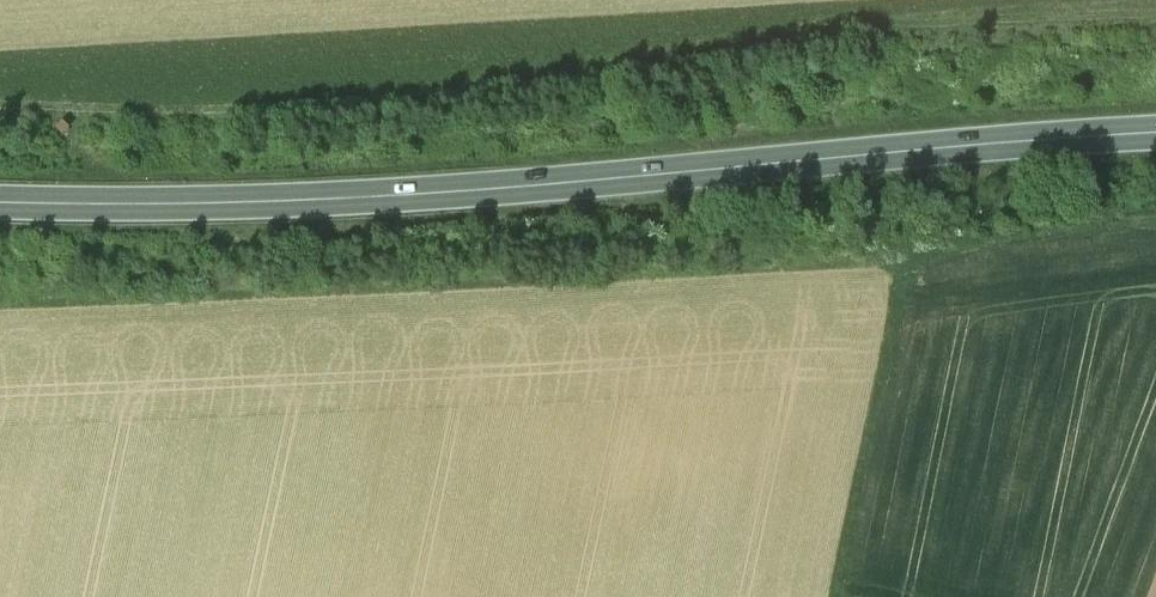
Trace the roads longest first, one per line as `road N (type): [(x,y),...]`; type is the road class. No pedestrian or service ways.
road 1 (track): [(829,596),(901,263),(0,302)]
road 2 (track): [(1155,16),(900,36),(290,119),(0,117)]
road 3 (primary): [(0,203),(446,191),(1155,130)]

